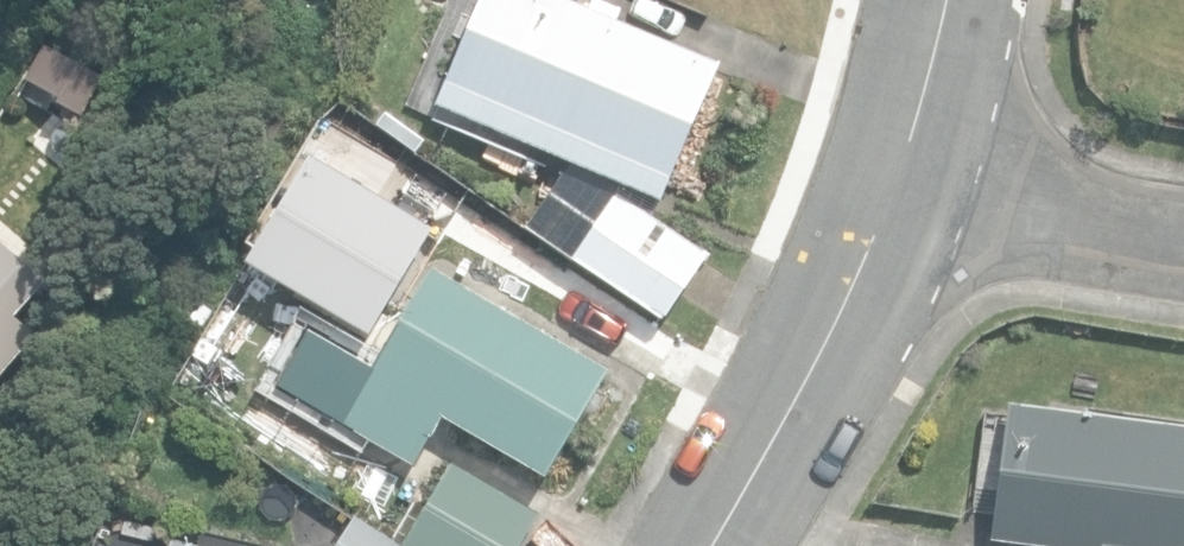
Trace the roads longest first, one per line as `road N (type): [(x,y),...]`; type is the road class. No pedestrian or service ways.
road 1 (tertiary): [(730,545),(880,231),(898,170)]
road 2 (residential): [(898,170),(1183,229)]
road 3 (tertiary): [(898,170),(930,0)]

